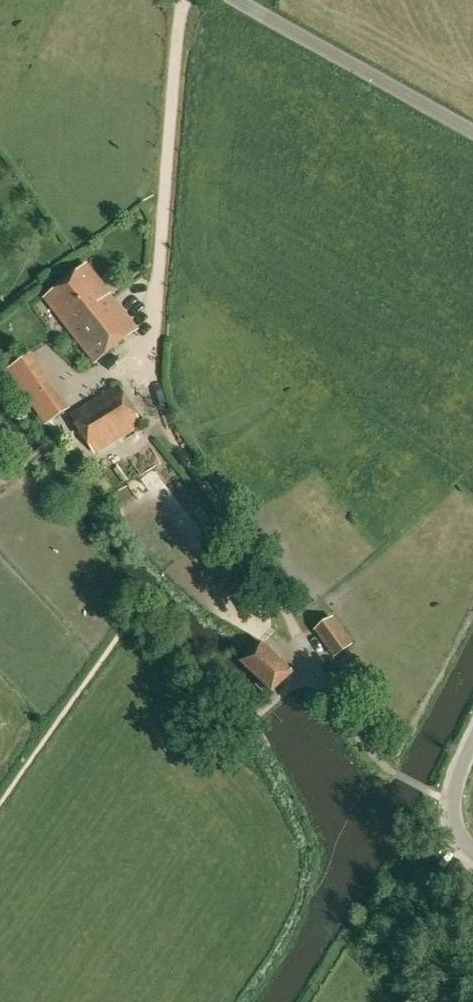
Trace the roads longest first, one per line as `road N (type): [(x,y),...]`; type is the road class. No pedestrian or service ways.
road 1 (track): [(308,651),(172,434),(155,386),(183,0)]
road 2 (unclassified): [(472,131),(236,0)]
road 3 (unclassified): [(472,849),(448,816),(472,740)]

